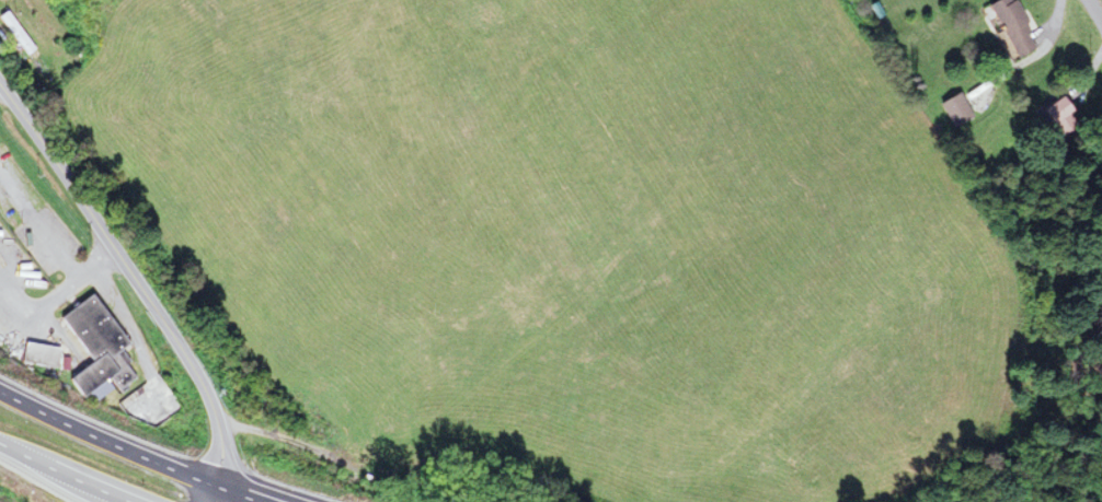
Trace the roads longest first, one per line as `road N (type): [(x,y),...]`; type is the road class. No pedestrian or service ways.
road 1 (tertiary): [(216,488),(222,452),(197,375),(0,85)]
road 2 (trunk): [(216,488),(0,393)]
road 3 (trunk): [(0,443),(130,501)]

